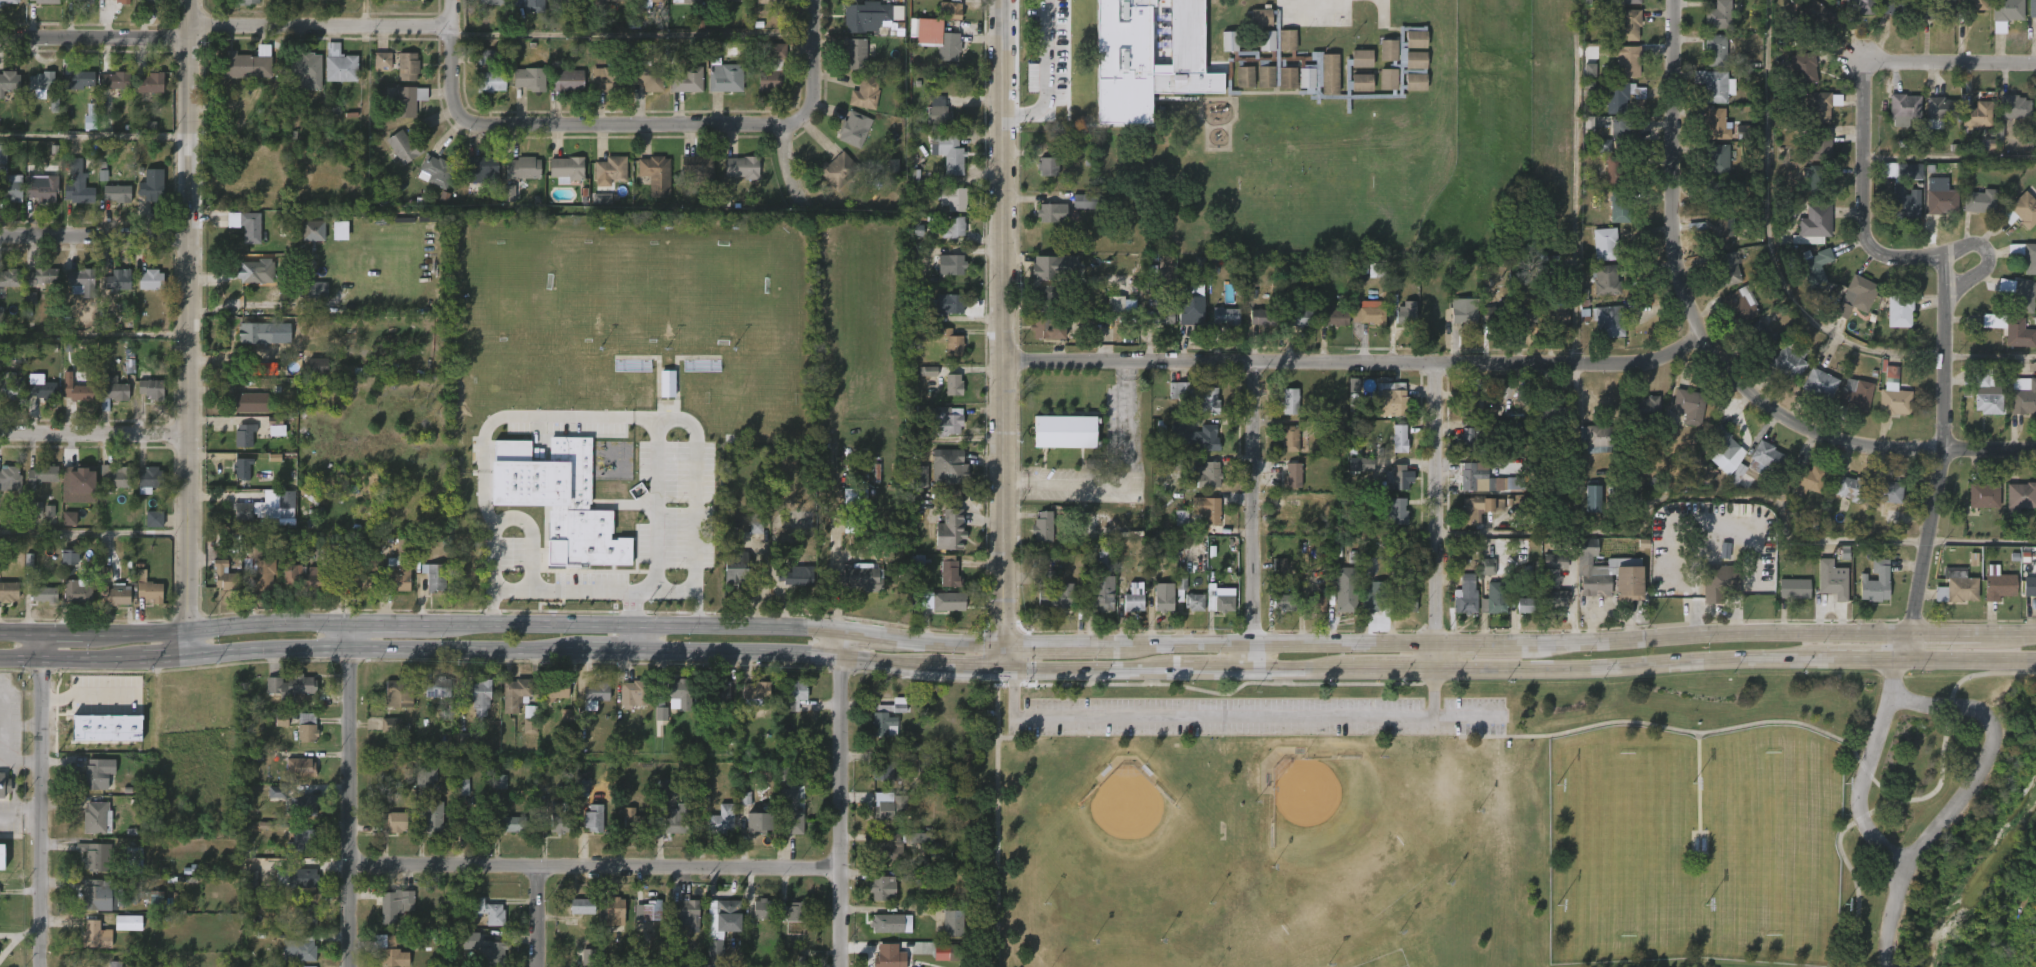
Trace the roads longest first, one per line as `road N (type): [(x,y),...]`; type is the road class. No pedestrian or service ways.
road 1 (secondary): [(2035,634),(1723,632),(1514,644),(1004,647)]
road 2 (secondary): [(1005,670),(2035,662)]
road 3 (secondary): [(40,658),(301,650),(807,653),(1005,670)]
road 4 (secondary): [(1004,647),(798,625),(40,631)]
road 5 (residential): [(1005,362),(1632,363),(1705,334)]
road 6 (tertiary): [(192,655),(191,0)]
road 7 (residential): [(1899,661),(1948,446),(1950,287),(1946,263),(1888,254),(1870,228),(1870,69)]
road 8 (tertiary): [(1005,0),(1004,647)]
road 9 (residential): [(1948,446),(1821,436),(1765,404),(1705,334),(1683,282),(1676,235),(1677,0)]
road 10 (residential): [(454,28),(453,97),(462,114),(487,128),(778,126),(809,103),(808,0)]
road 11 (residential): [(349,867),(842,871)]
road 12 (residential): [(348,966),(350,624)]
road 13 (residential): [(844,966),(836,628)]
road 14 (tertiary): [(41,966),(40,658)]
road 15 (residential): [(1254,669),(1254,362)]
road 16 (residential): [(1439,668),(1438,364)]
road 17 (residential): [(191,26),(454,28)]
road 18 (residential): [(0,40),(192,40)]
road 19 (residential): [(0,435),(190,434)]
road 20 (residential): [(0,237),(190,237)]
road 21 (residential): [(1870,69),(2035,65)]

